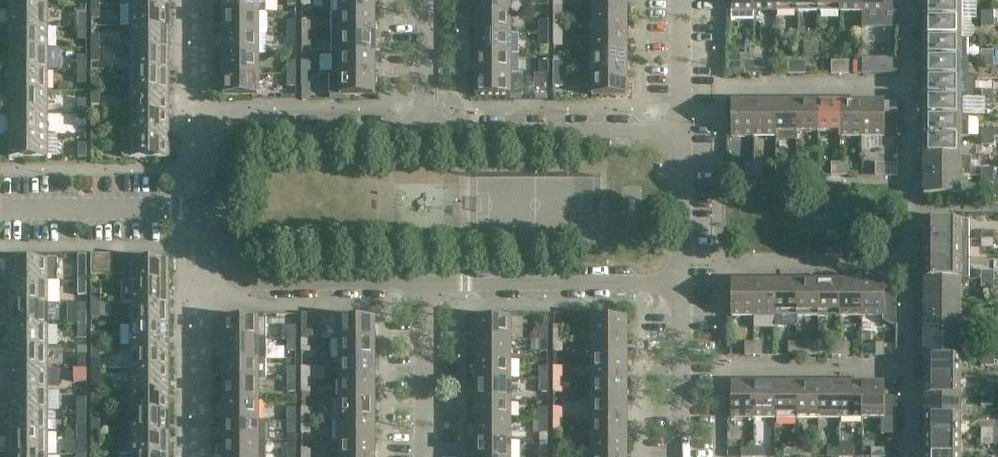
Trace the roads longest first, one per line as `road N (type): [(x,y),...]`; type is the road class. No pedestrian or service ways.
road 1 (residential): [(427,127),(242,129),(226,139),(223,210)]
road 2 (residential): [(223,210),(236,278),(425,285)]
road 3 (residential): [(425,285),(682,283)]
road 4 (residential): [(681,126),(427,127)]
road 5 (residential): [(0,209),(223,210)]
road 6 (residential): [(682,456),(682,283)]
road 7 (residential): [(427,456),(425,285)]
road 8 (residential): [(682,283),(681,126)]
road 9 (residential): [(427,127),(428,0)]
road 10 (residential): [(681,126),(684,0)]

